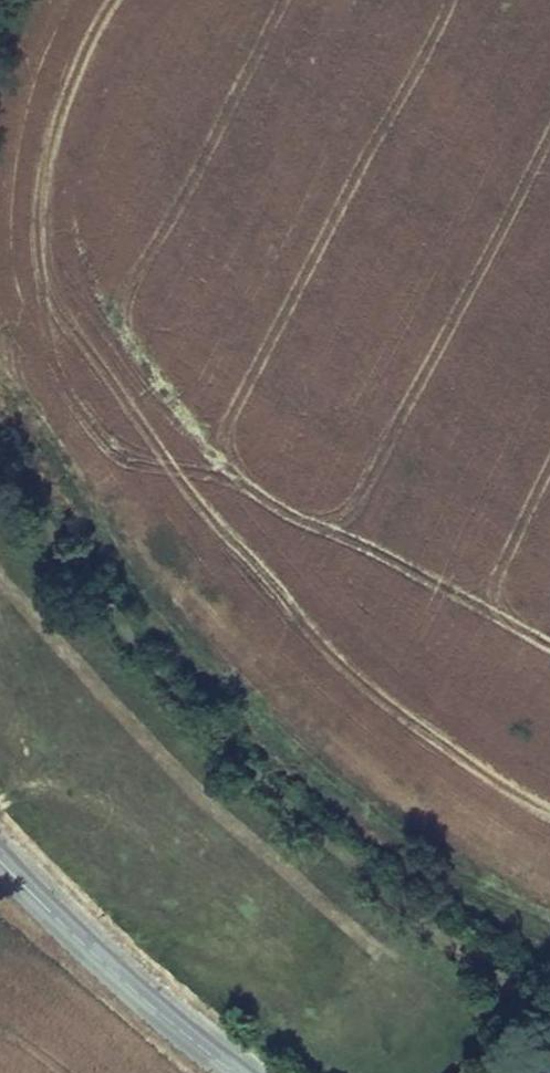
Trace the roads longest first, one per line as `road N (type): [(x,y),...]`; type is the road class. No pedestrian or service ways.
road 1 (tertiary): [(0,859),(102,964),(231,1072)]

